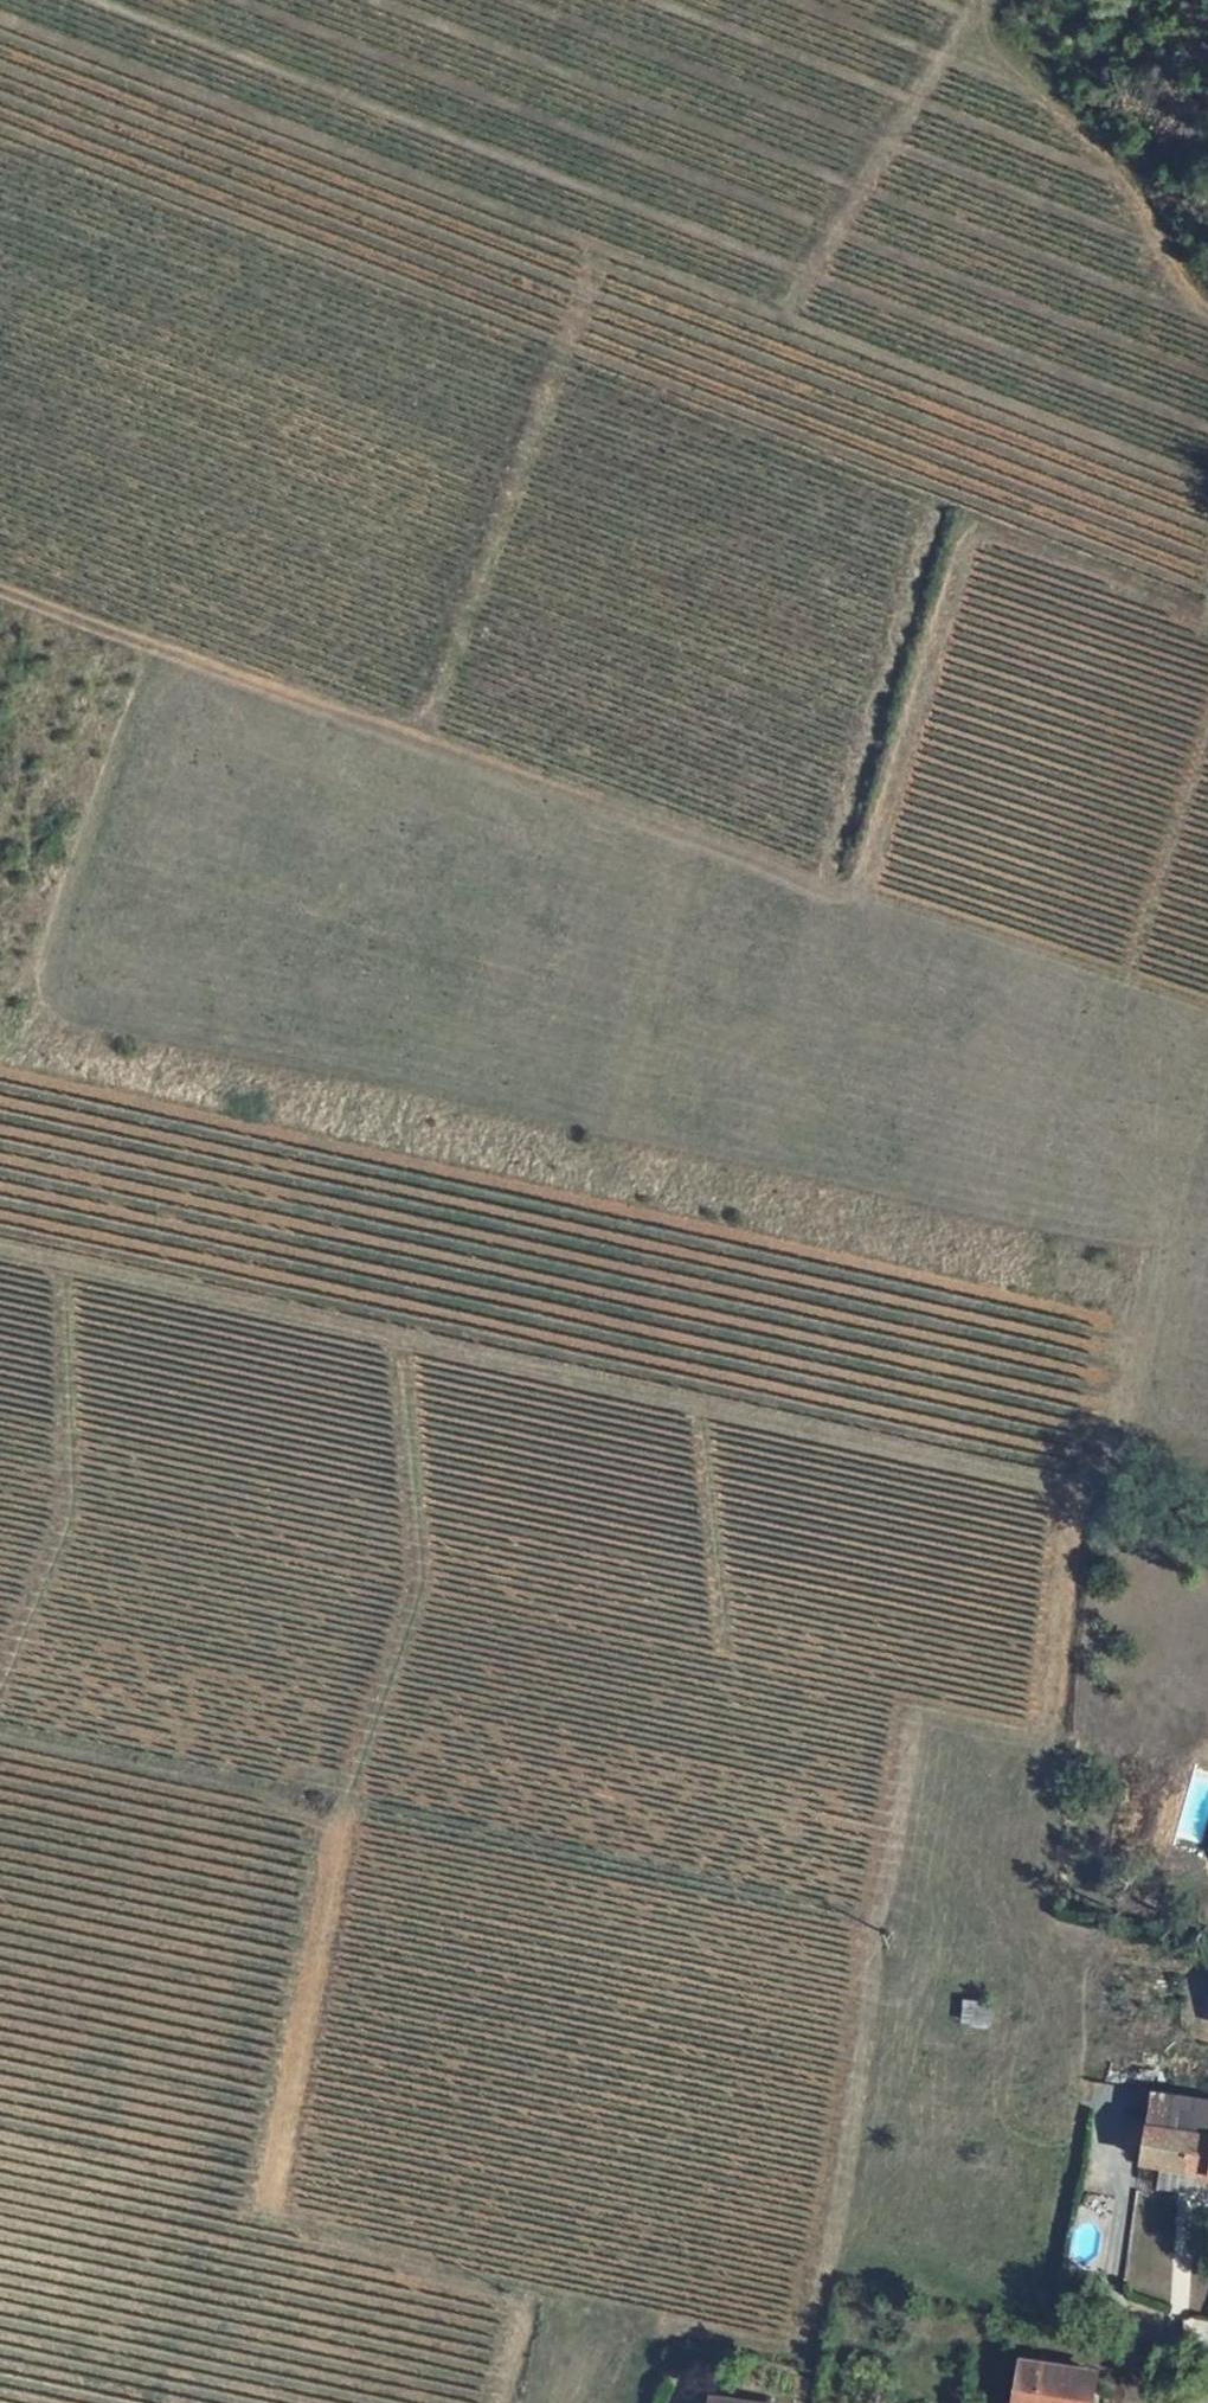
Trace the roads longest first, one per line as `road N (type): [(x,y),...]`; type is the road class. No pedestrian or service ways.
road 1 (track): [(0,590),(1207,1006)]
road 2 (track): [(1207,294),(1163,239),(1131,178),(995,41),(994,0)]

